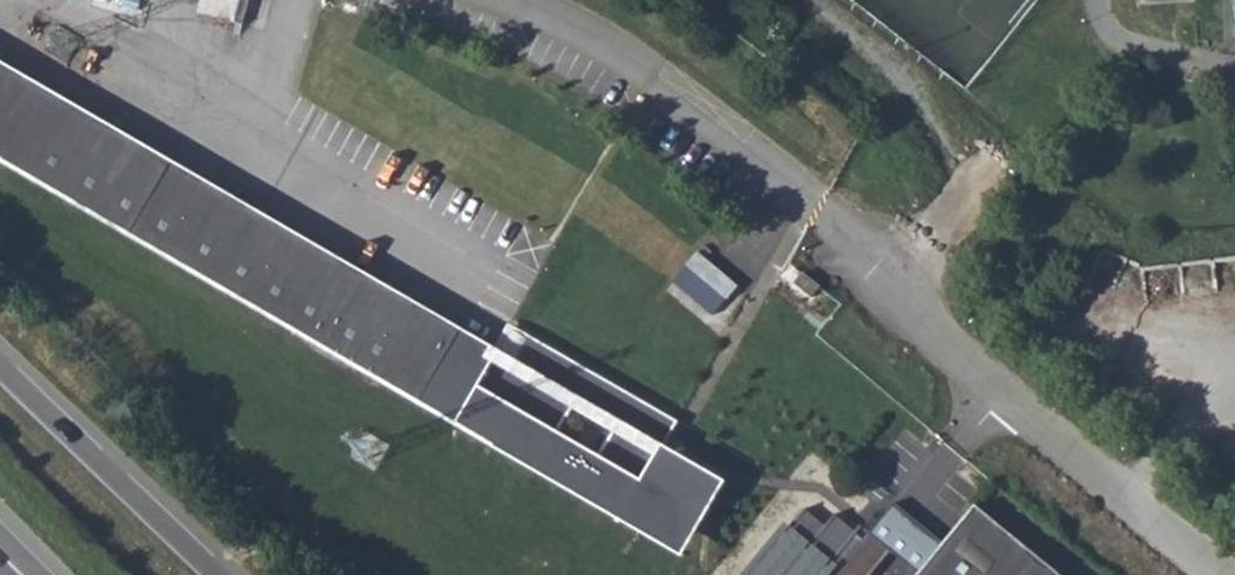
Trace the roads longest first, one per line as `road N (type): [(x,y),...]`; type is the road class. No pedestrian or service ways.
road 1 (trunk): [(227,574),(0,365)]

